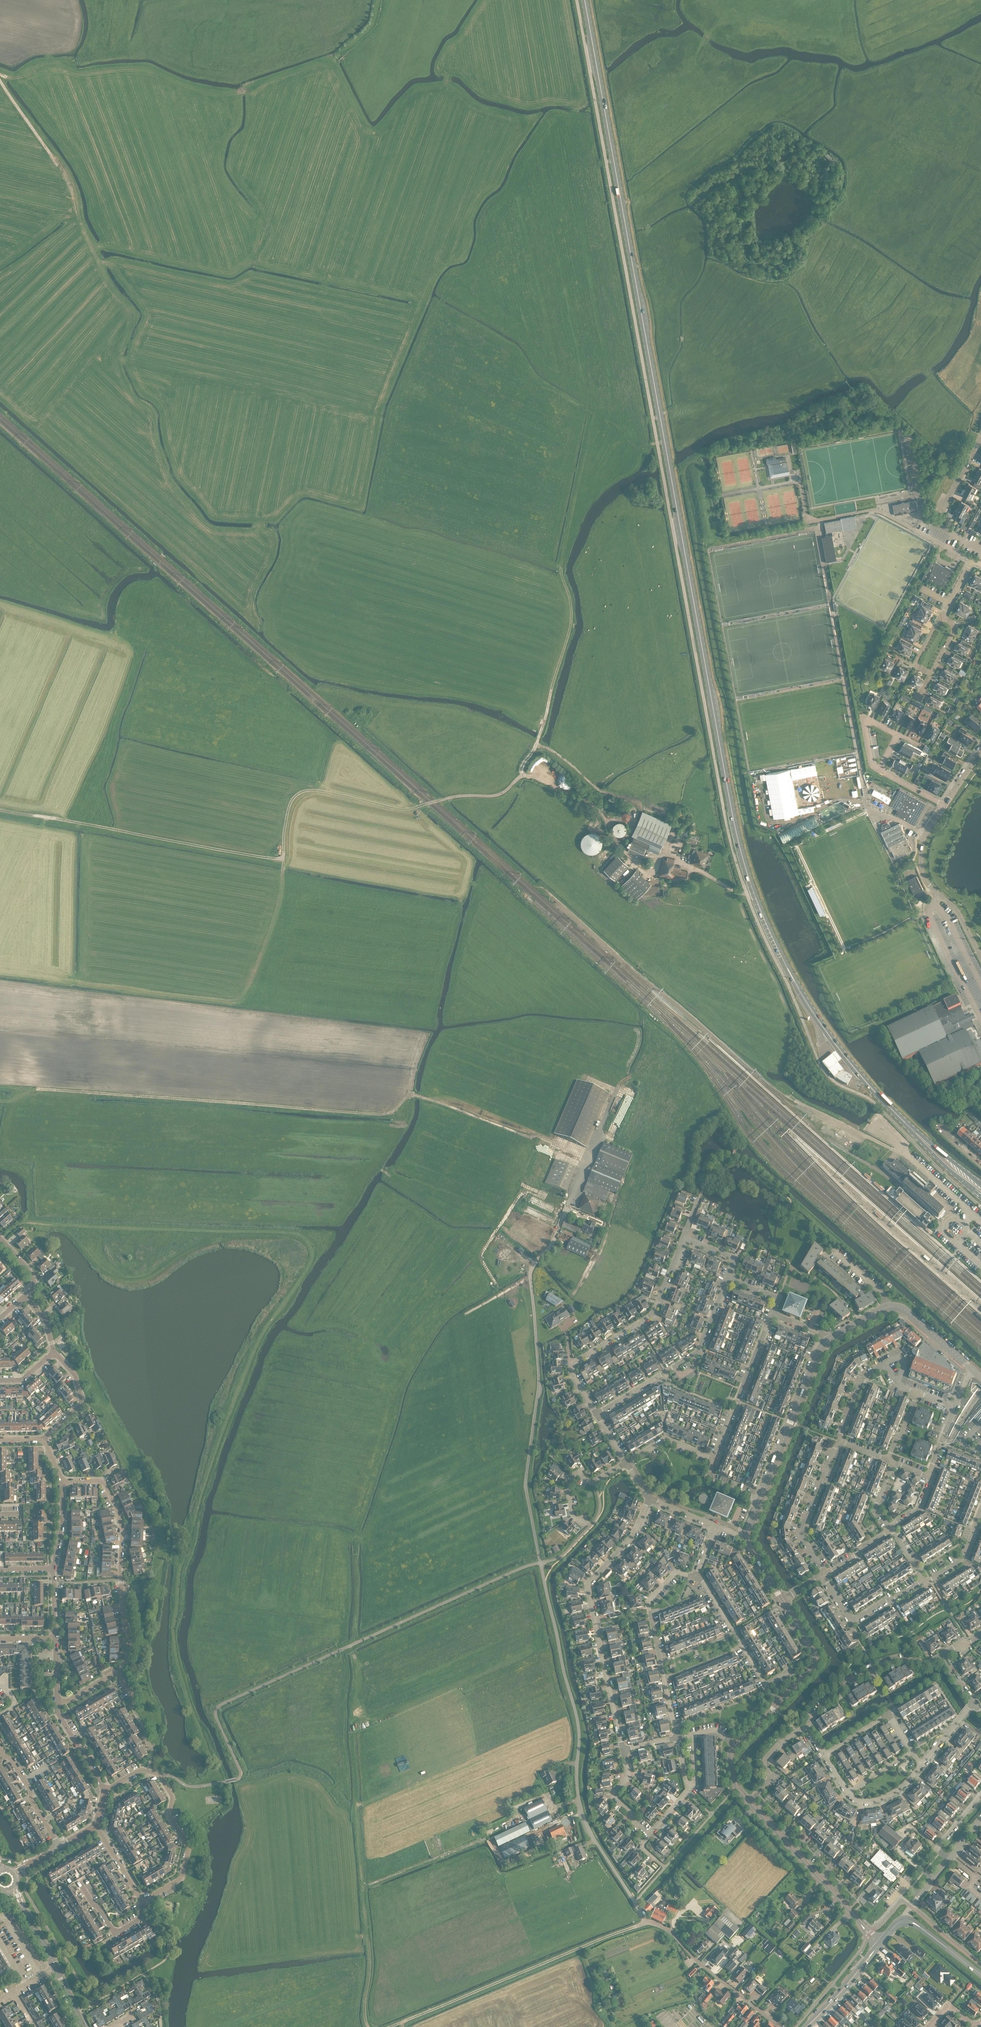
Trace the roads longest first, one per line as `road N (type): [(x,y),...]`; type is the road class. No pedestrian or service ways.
road 1 (primary): [(791,976),(736,832),(585,0)]
road 2 (unclassified): [(779,2026),(647,1920),(581,1812),(578,1724),(526,1485),(539,1389),(530,1275)]
road 3 (track): [(36,1088),(383,1114),(412,1093),(539,1136)]
road 4 (track): [(352,1644),(369,2026)]
road 5 (track): [(594,415),(561,566),(570,628),(522,777)]
road 6 (track): [(323,288),(371,153),(335,63),(368,29),(379,0)]
road 7 (track): [(283,859),(285,821),(301,793),(405,810),(497,795),(522,777)]
road 8 (track): [(52,69),(145,67),(238,96),(336,60)]
road 9 (primary): [(791,976),(854,1071),(980,1197)]
road 10 (primary): [(980,1183),(863,1075),(791,976)]
road 11 (track): [(388,2026),(647,1920)]
road 12 (residential): [(623,1750),(587,1585),(633,1536),(649,1497)]
road 13 (track): [(42,828),(45,817),(283,859)]
road 14 (residential): [(824,1575),(803,1527),(862,1378),(885,1363)]
road 15 (residential): [(119,1671),(130,1643),(121,1522),(105,1483),(64,1482)]
road 16 (track): [(97,266),(66,179),(0,80)]
road 17 (residential): [(677,1738),(648,1601),(675,1572),(696,1577)]
road 18 (residential): [(596,1413),(699,1351),(727,1278)]
road 19 (tertiary): [(878,1945),(750,1803)]
road 20 (residential): [(980,957),(958,911),(922,874),(923,839),(944,805)]
road 21 (residential): [(571,1364),(653,1313),(683,1238)]
road 22 (tertiary): [(760,1498),(828,1338)]
road 23 (track): [(158,45),(24,79),(0,76)]
road 24 (residential): [(713,1458),(774,1311)]
road 25 (residential): [(806,1726),(837,1691),(874,1669),(941,1656)]
road 26 (track): [(519,1194),(481,1256),(502,1292),(465,1314)]
road 27 (residential): [(144,1901),(182,1877),(188,1853),(159,1775)]
road 28 (residential): [(777,1704),(696,1577)]
road 29 (residential): [(892,1528),(878,1507),(918,1392)]
road 30 (residential): [(892,1528),(922,1506),(955,1407)]
road 31 (track): [(625,852),(596,807),(522,777)]
road 32 (residential): [(926,1583),(857,1619),(824,1575)]
road 33 (tertiary): [(777,1704),(815,1661),(782,1600)]
road 34 (track): [(369,1884),(486,1838)]
road 35 (track): [(135,367),(119,356),(134,314),(97,266)]
road 36 (residential): [(825,1755),(889,1714),(912,1753)]

